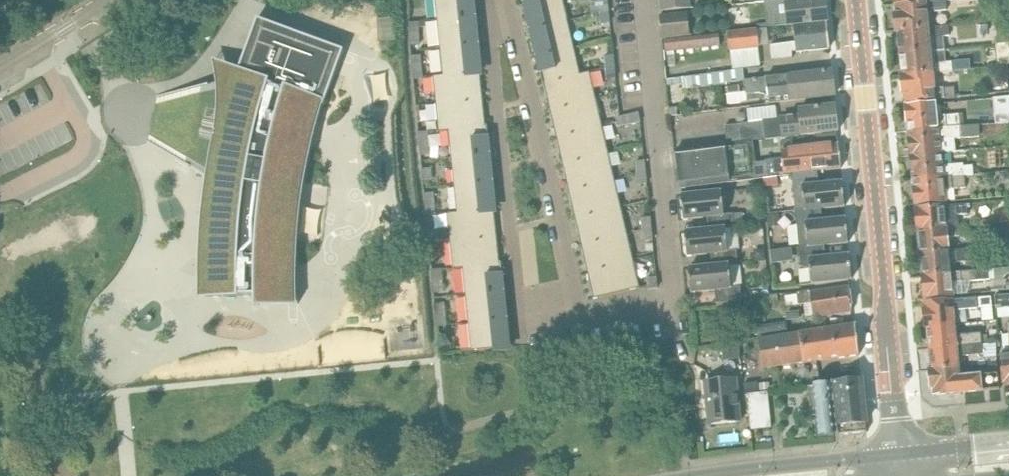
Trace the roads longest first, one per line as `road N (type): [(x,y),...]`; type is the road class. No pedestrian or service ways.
road 1 (residential): [(899,471),(856,0)]
road 2 (residential): [(585,317),(676,308),(644,0)]
road 3 (residential): [(518,30),(585,317)]
road 4 (residential): [(489,35),(520,324)]
road 5 (residential): [(0,71),(119,0)]

